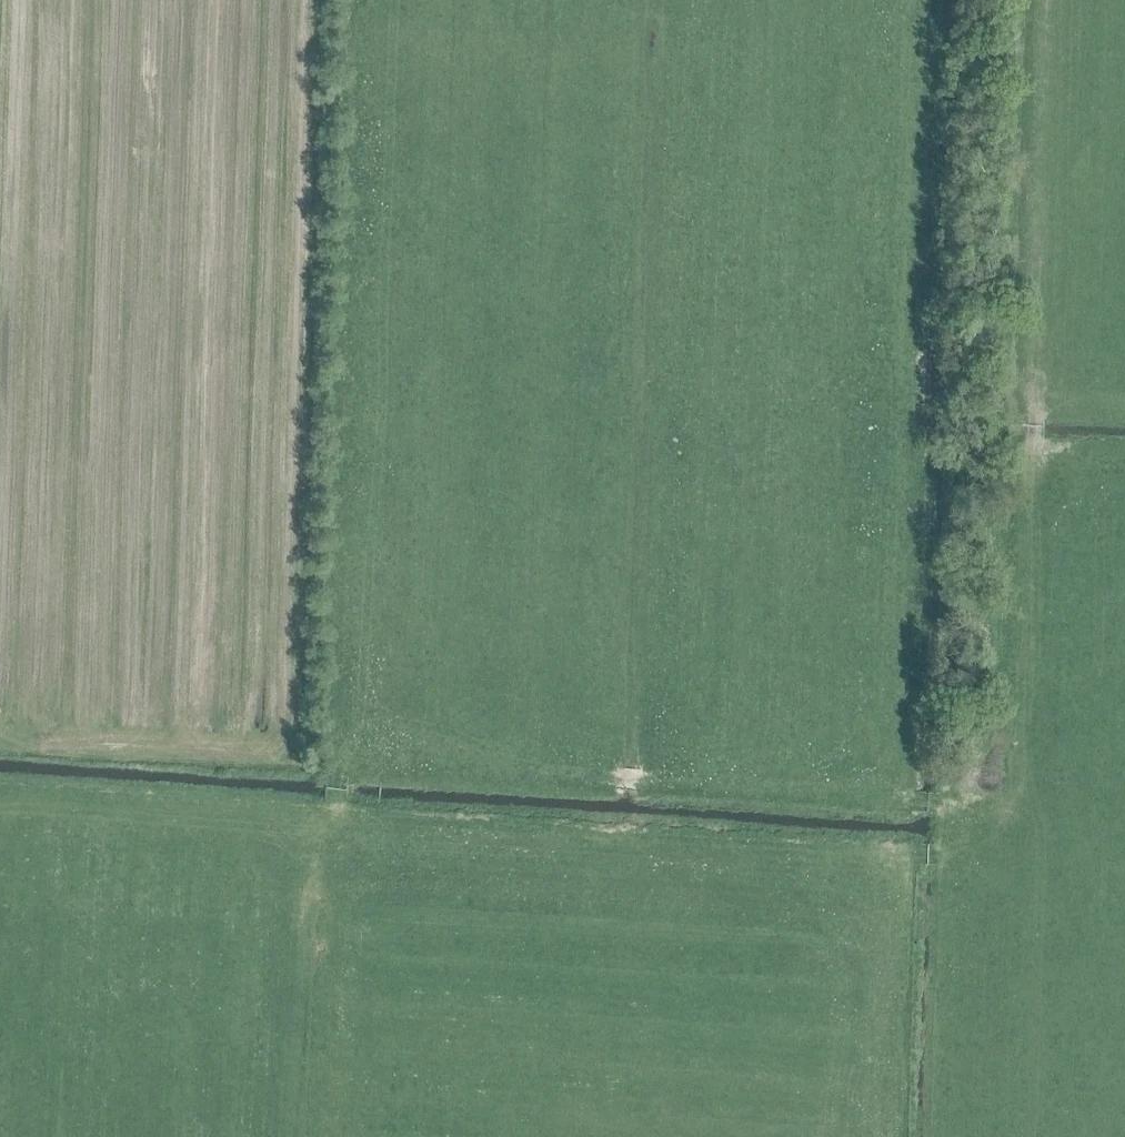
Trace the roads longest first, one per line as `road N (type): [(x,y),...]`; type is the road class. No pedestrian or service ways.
road 1 (track): [(339,815),(0,790)]

